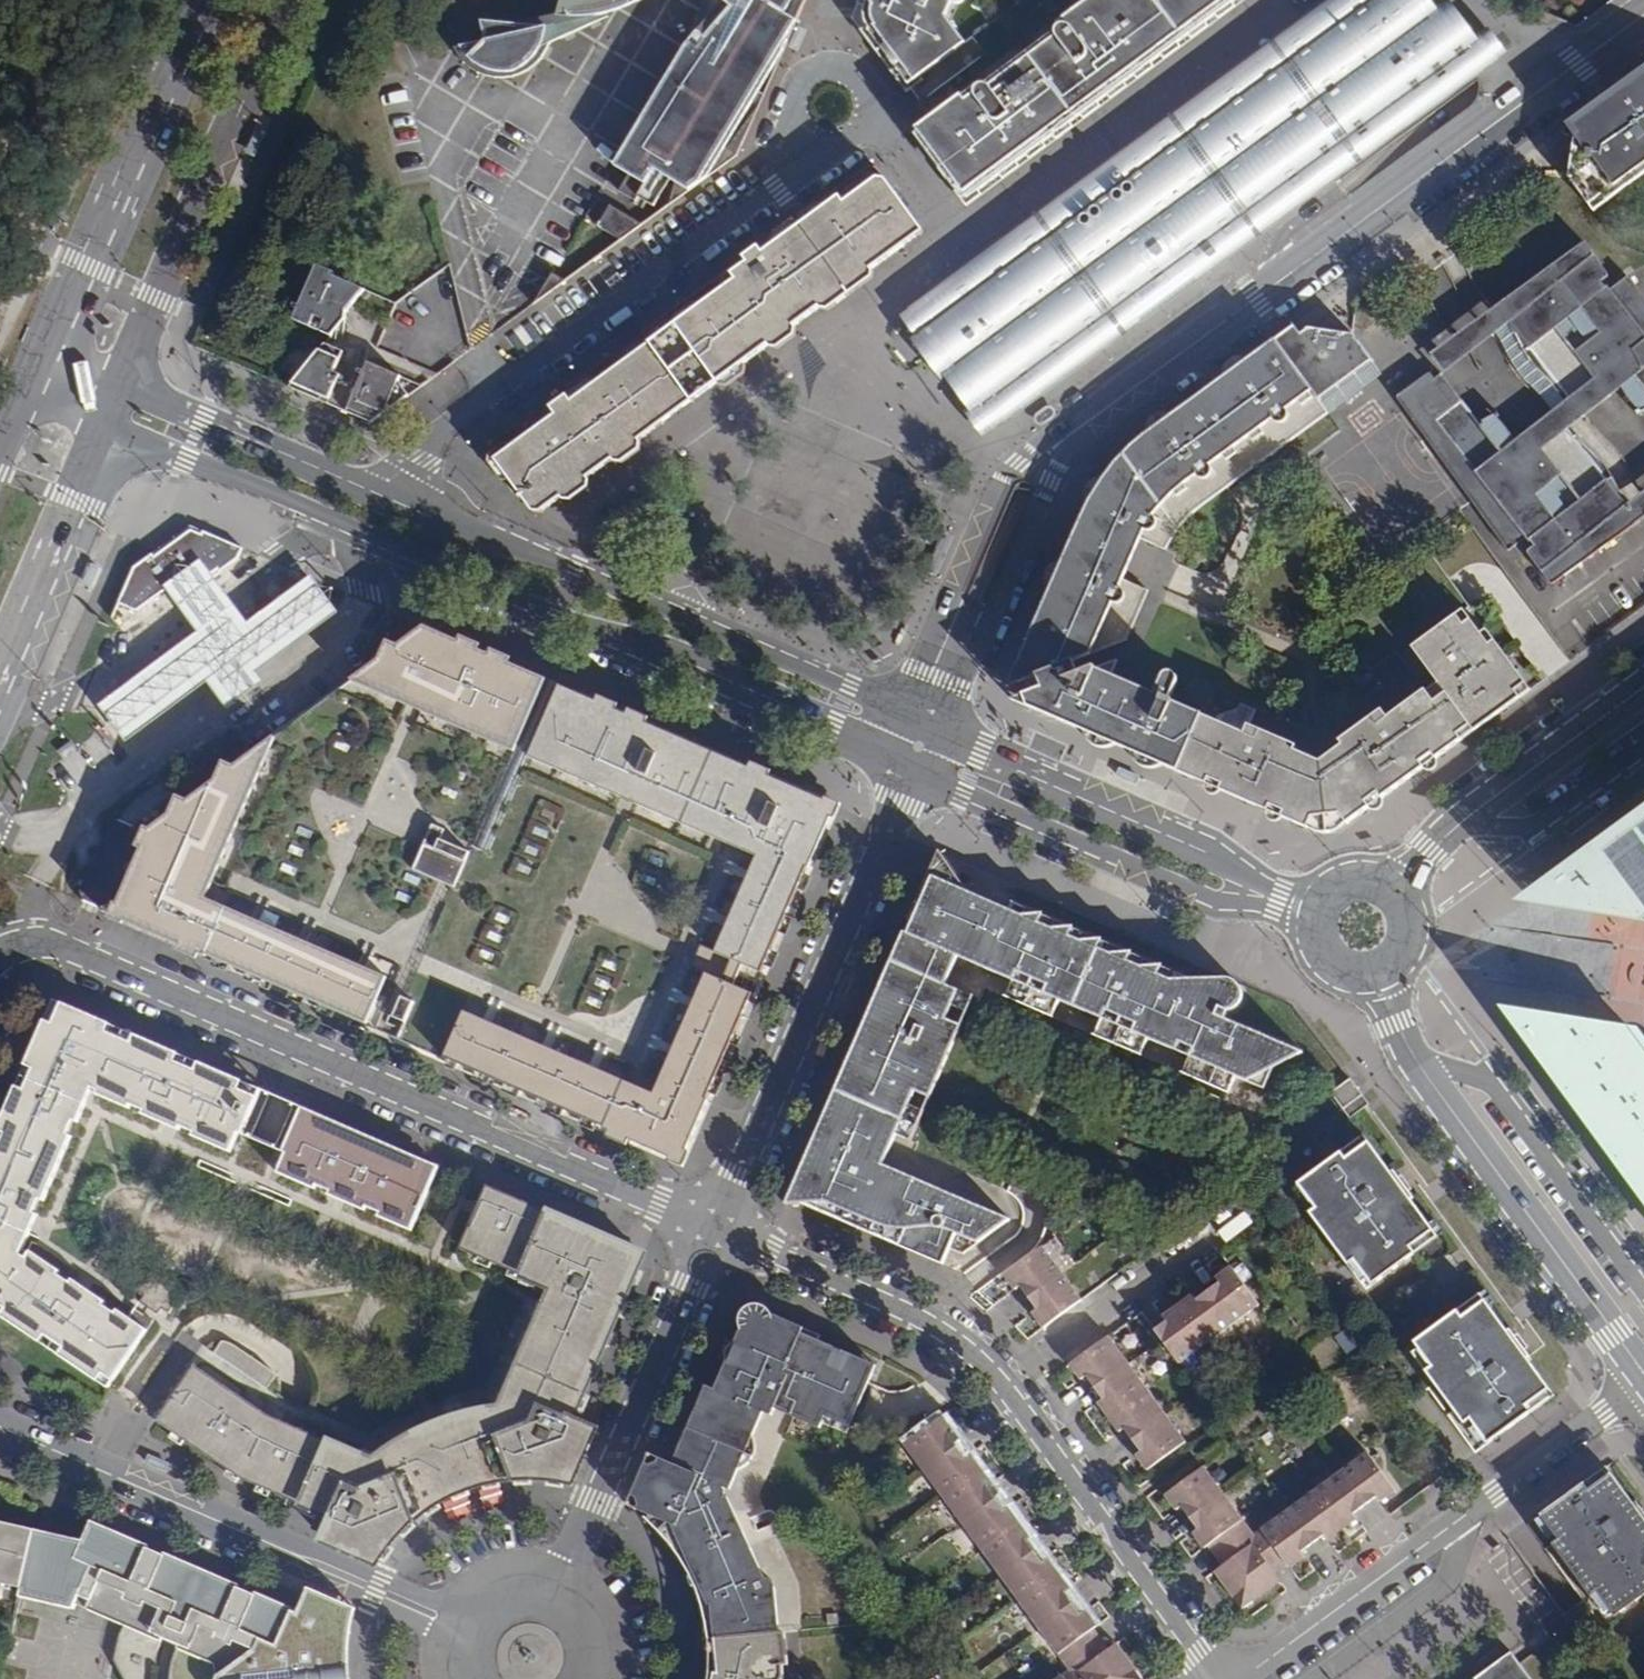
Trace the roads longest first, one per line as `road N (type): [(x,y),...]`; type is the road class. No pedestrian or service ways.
road 1 (tertiary): [(107,428),(555,618),(673,657),(833,727),(908,773)]
road 2 (residential): [(711,1232),(127,978),(50,949),(21,944),(0,956)]
road 3 (residential): [(1075,431),(1643,11)]
road 4 (residential): [(1213,1678),(1025,1423),(957,1350),(711,1232)]
road 5 (tertiary): [(901,713),(394,504)]
road 6 (residential): [(481,1609),(382,1584),(0,1414)]
road 7 (residential): [(0,1439),(462,1642)]
road 8 (residential): [(711,1232),(908,773)]
road 9 (tertiary): [(1643,1366),(1419,1064),(1376,983)]
road 10 (tertiary): [(908,773),(1214,907),(1274,914),(1307,931)]
road 11 (tertiary): [(1316,896),(1282,893),(1209,851),(936,728)]
road 12 (secondary): [(127,380),(295,0)]
road 13 (residential): [(550,1594),(711,1232)]
road 14 (secondary): [(199,0),(49,344)]
road 15 (residential): [(1075,431),(1048,436),(1000,481),(901,713)]
road 16 (residential): [(936,728),(1075,431)]
road 17 (tertiary): [(1643,686),(1456,822),(1398,883)]
road 18 (tertiary): [(394,504),(127,380)]
road 19 (unclassified): [(394,504),(413,468),(443,441),(609,316)]
road 20 (residential): [(1465,1518),(1247,1678)]
road 21 (unclassified): [(609,316),(783,186),(808,142)]
road 22 (secondary): [(0,669),(107,428)]
road 23 (residential): [(1465,1518),(1643,1386)]
road 24 (unclassified): [(868,129),(873,107),(865,85),(847,71),(824,69),(803,80),(792,101),(794,124),(808,142)]
road 25 (tertiary): [(1376,983),(1394,975),(1417,945),(1418,914),(1398,883)]

